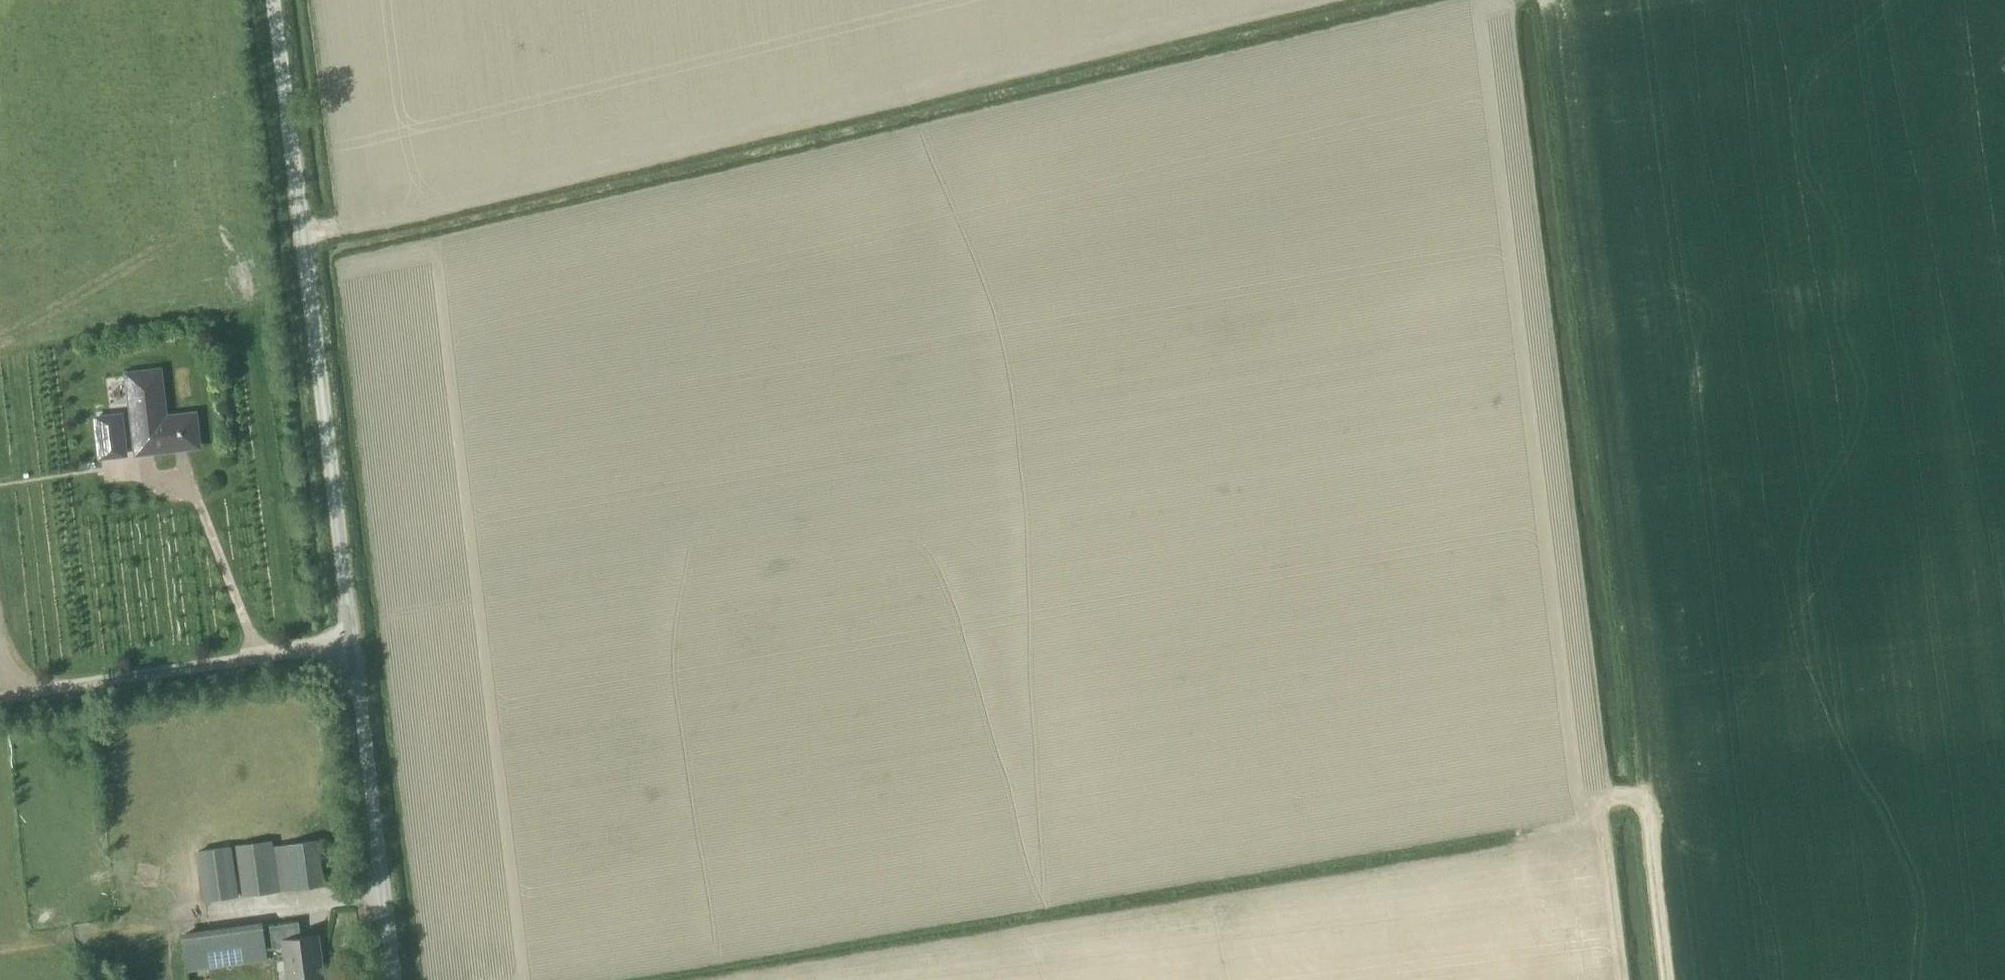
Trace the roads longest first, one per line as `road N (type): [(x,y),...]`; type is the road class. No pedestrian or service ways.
road 1 (unclassified): [(396,979),(273,0)]
road 2 (track): [(1666,979),(1644,802),(1607,795),(1595,728)]

